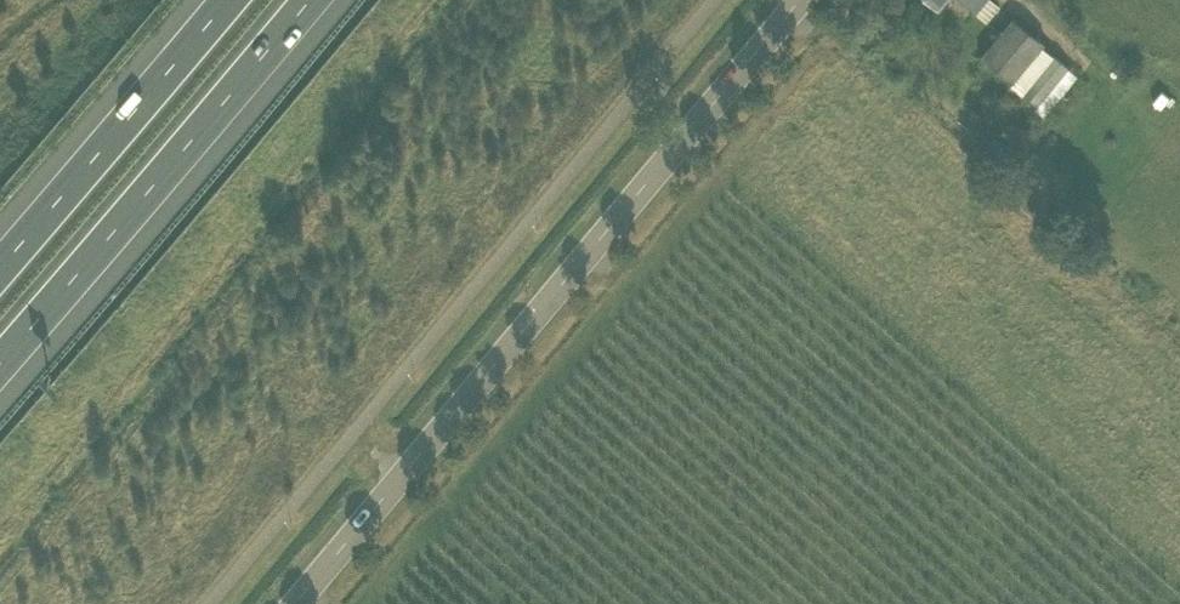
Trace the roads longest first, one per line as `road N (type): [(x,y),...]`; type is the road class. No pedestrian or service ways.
road 1 (tertiary): [(293,603),(800,0)]
road 2 (motorway): [(0,364),(313,0)]
road 3 (motorway): [(219,0),(0,257)]

